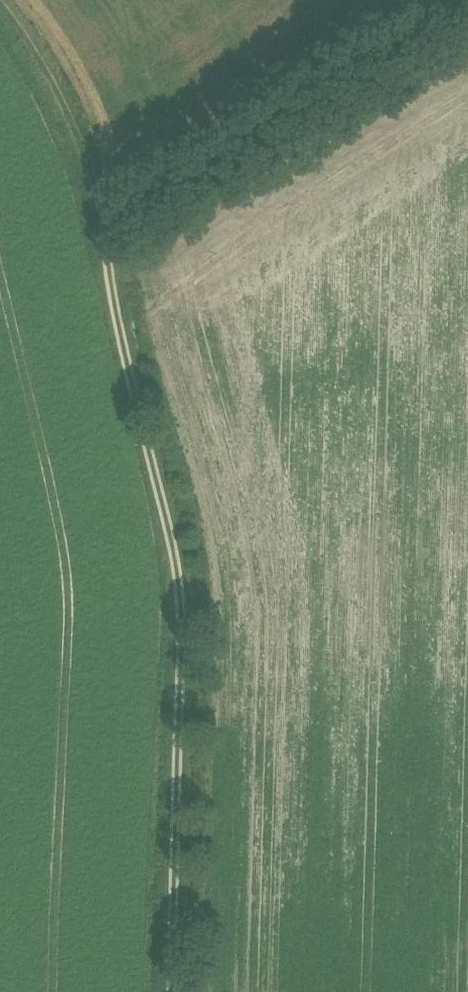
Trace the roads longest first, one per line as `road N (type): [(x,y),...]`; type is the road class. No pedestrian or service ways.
road 1 (track): [(175,991),(185,630),(178,568),(119,324),(107,214),(72,121),(0,3)]

